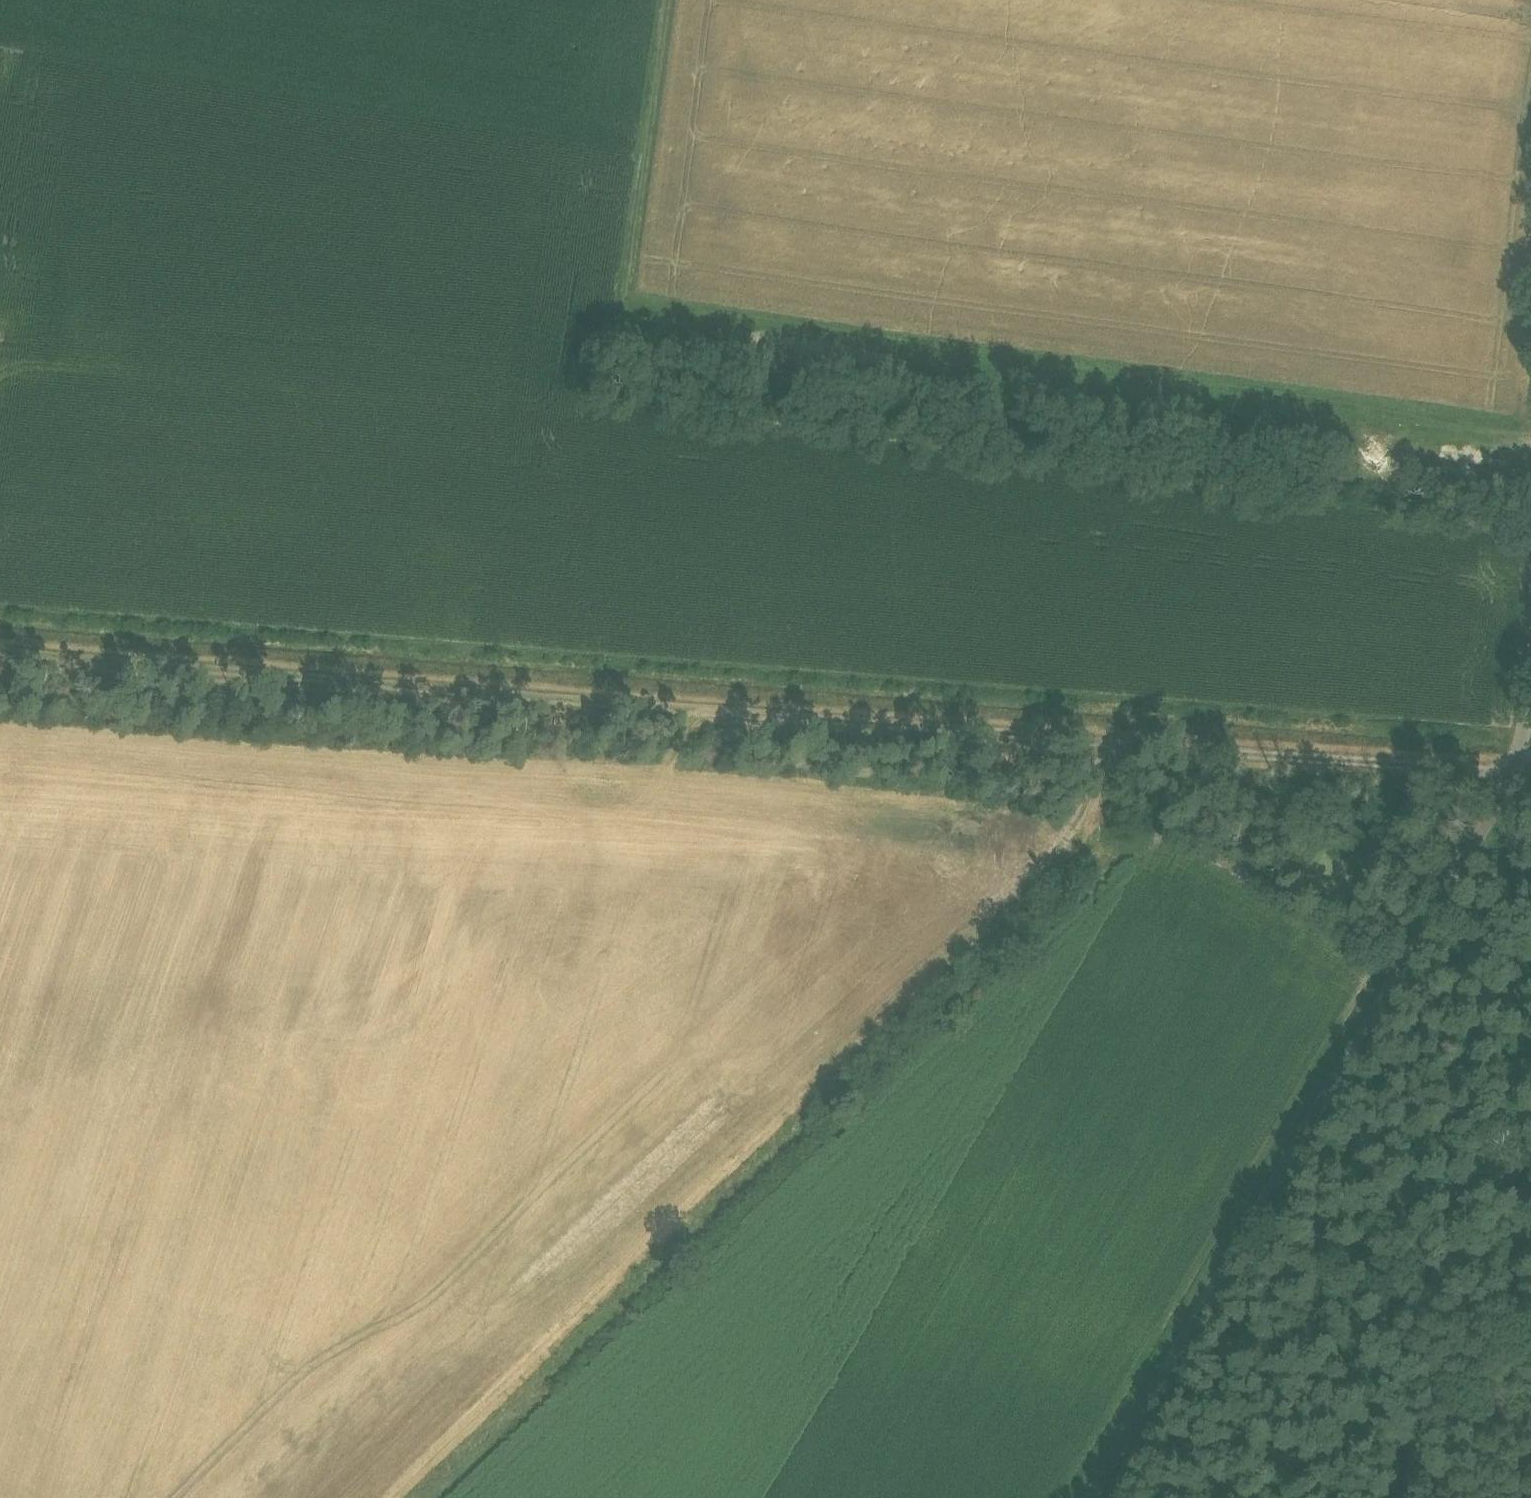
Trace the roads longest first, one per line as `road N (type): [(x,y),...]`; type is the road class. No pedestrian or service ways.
road 1 (track): [(0,646),(1523,761)]
road 2 (unclassified): [(1530,686),(1523,761),(1087,1497)]

